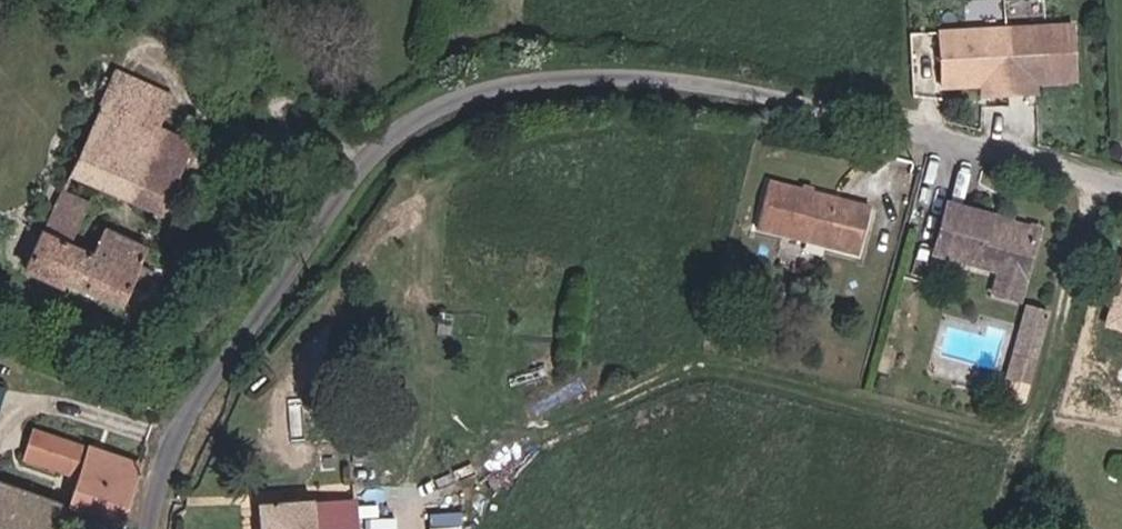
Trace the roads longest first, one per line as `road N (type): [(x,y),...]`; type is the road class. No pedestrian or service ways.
road 1 (residential): [(158,528),(192,405),(436,119),(570,74),(707,75),(1121,167)]

